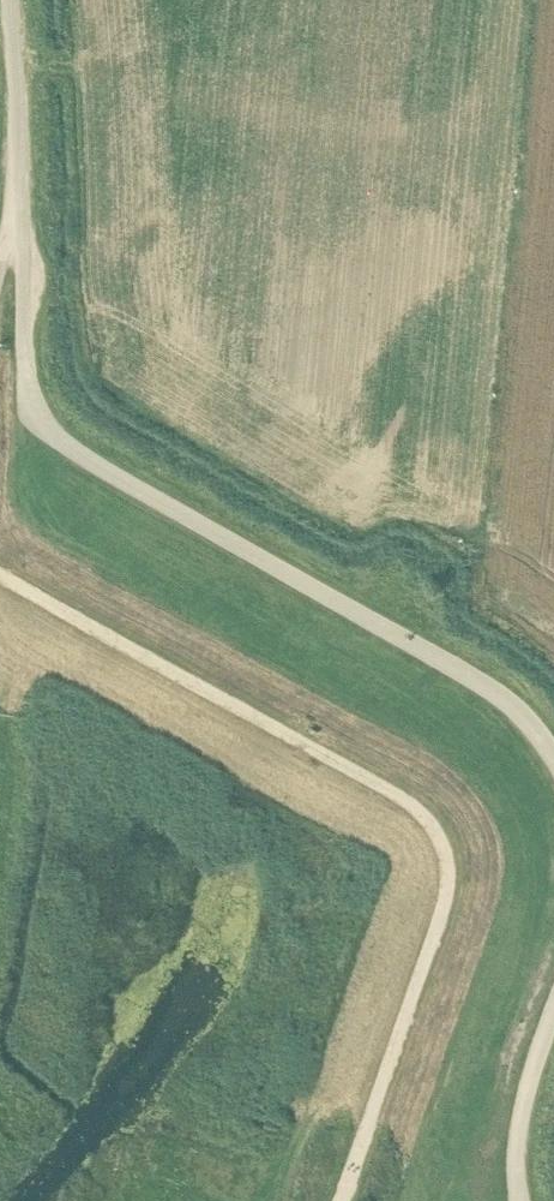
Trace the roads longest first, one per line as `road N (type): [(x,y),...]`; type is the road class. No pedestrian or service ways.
road 1 (unclassified): [(553,752),(540,726),(134,497),(42,433),(23,382),(14,0)]
road 2 (track): [(0,581),(414,808),(448,844),(418,980),(342,1200)]
road 3 (unclassified): [(528,1200),(521,1117),(553,1024)]

